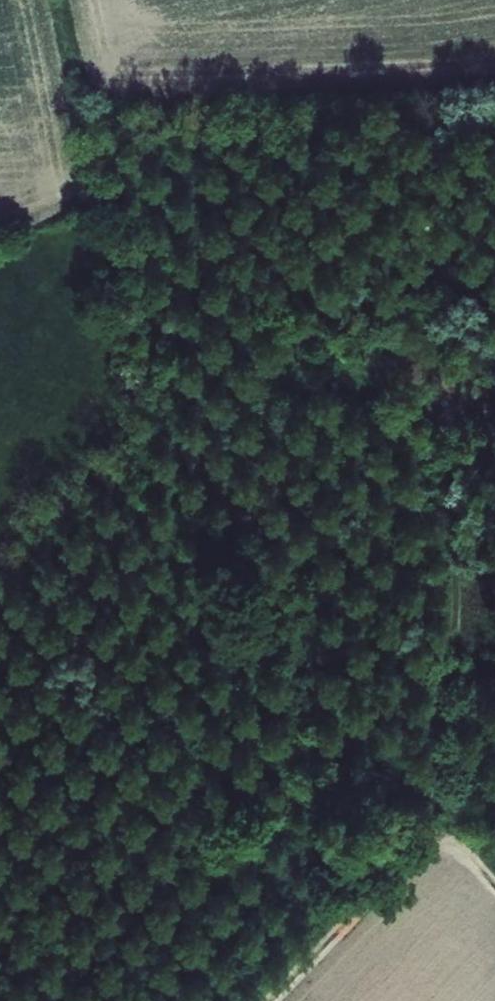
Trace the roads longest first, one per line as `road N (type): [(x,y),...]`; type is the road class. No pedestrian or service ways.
road 1 (track): [(266,1000),(409,855),(444,847),(494,894)]

